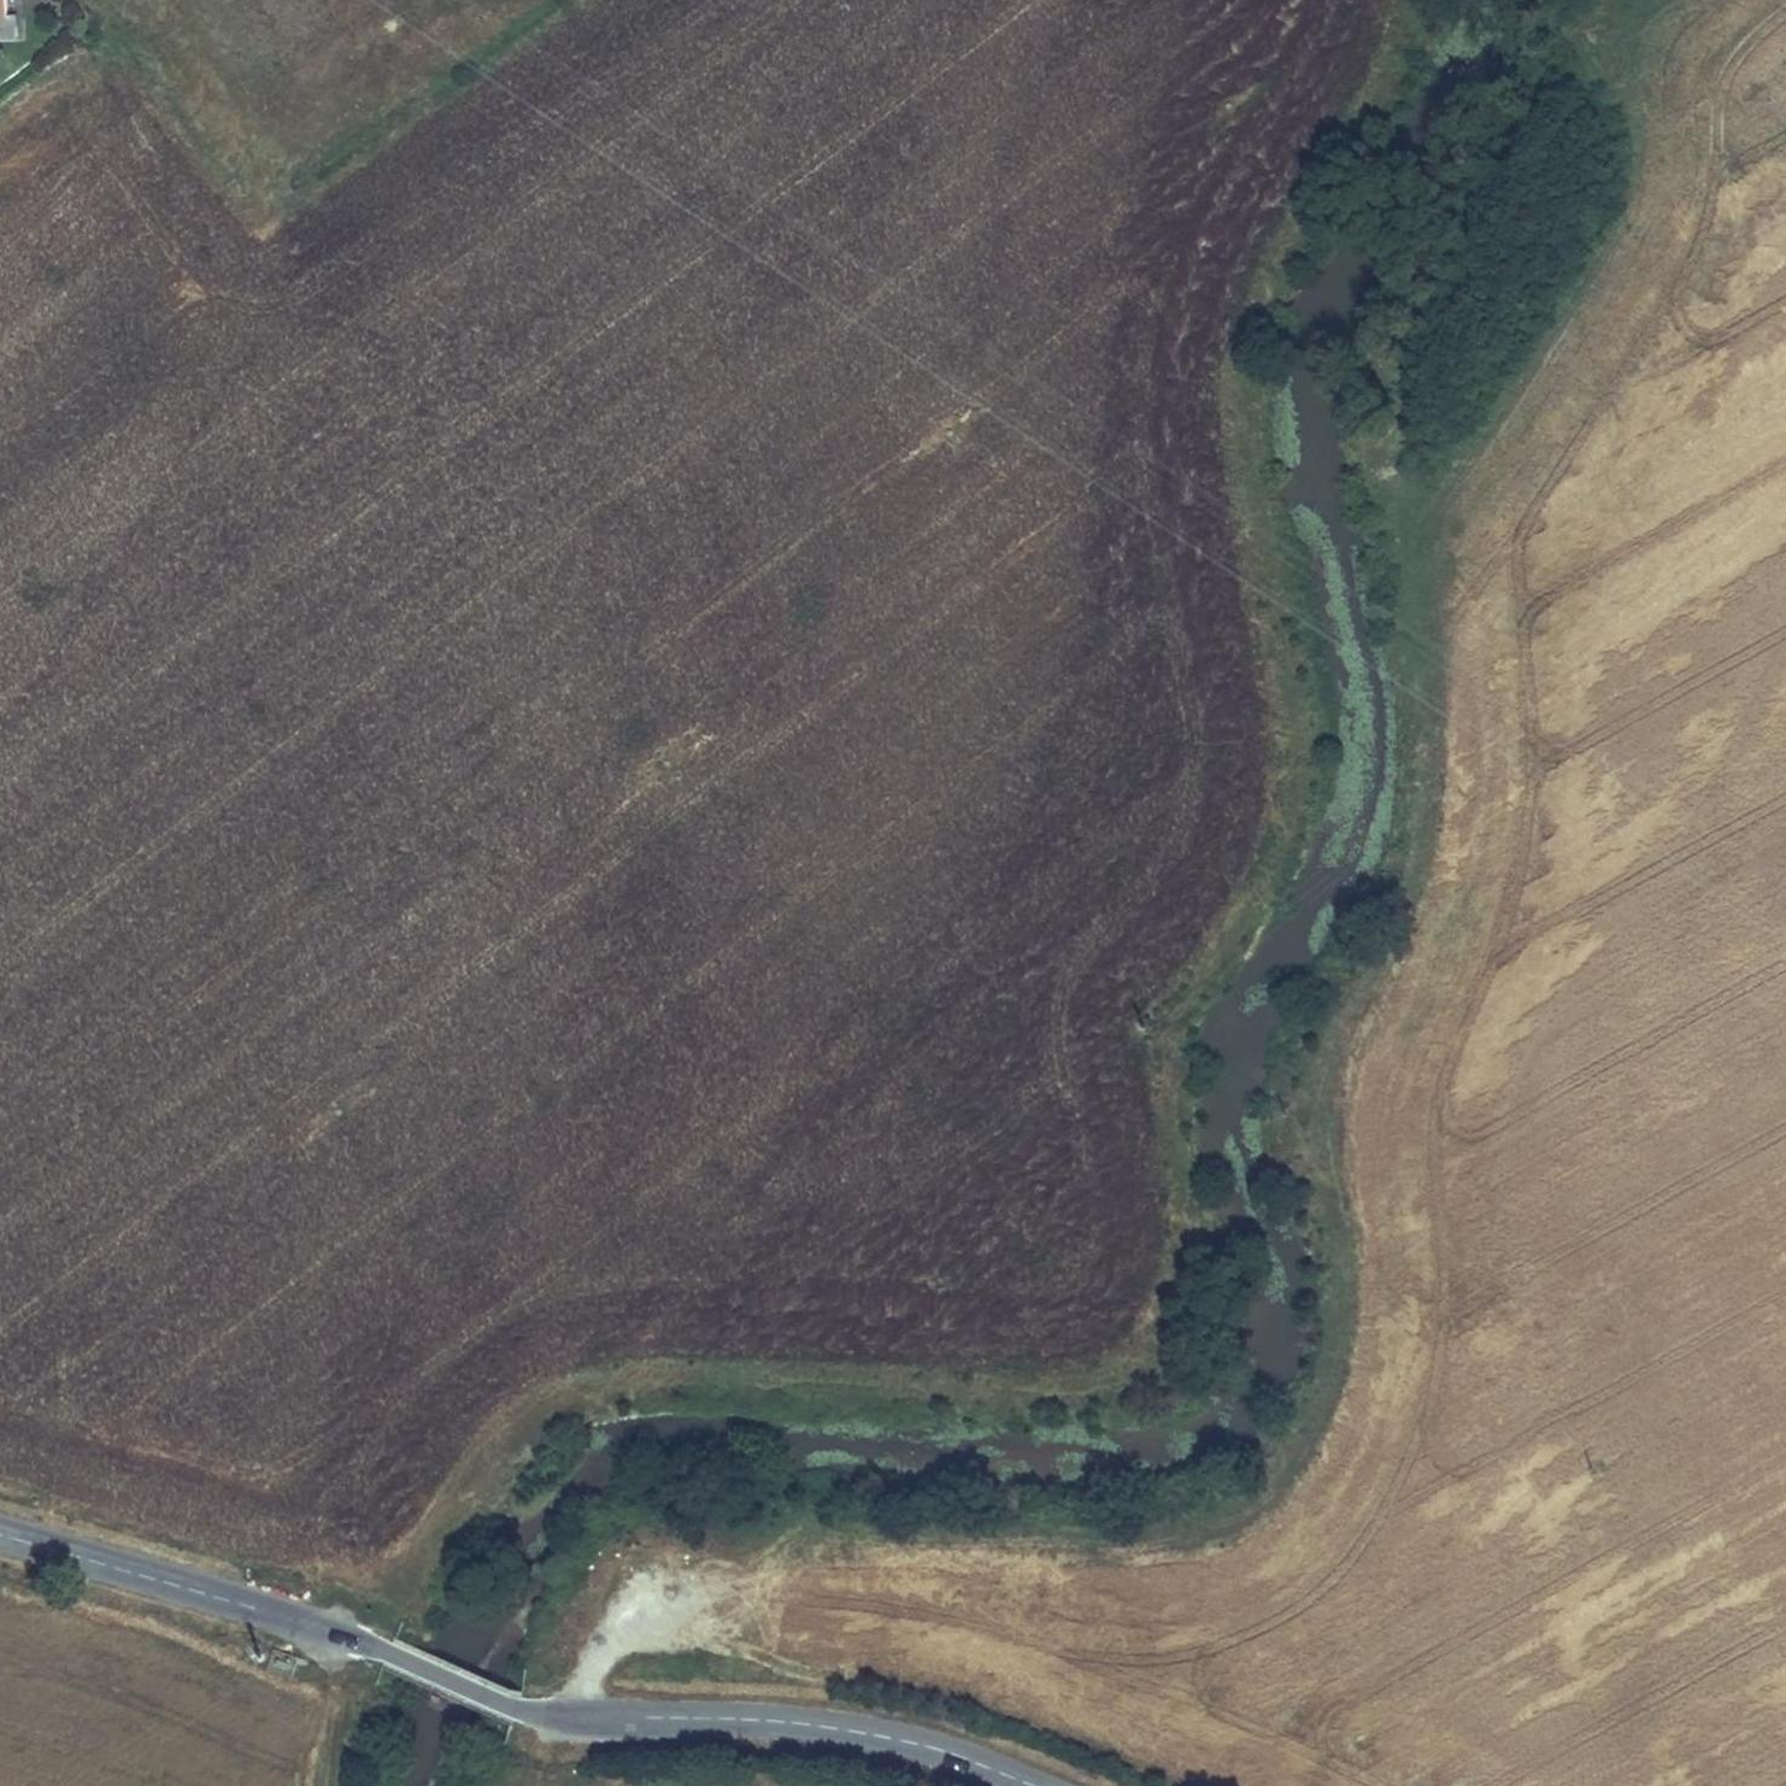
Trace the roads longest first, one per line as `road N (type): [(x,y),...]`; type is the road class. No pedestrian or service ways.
road 1 (tertiary): [(0,1533),(358,1640),(521,1711),(830,1726),(941,1749),(1031,1785)]
road 2 (track): [(358,1640),(344,1746),(329,1785)]

